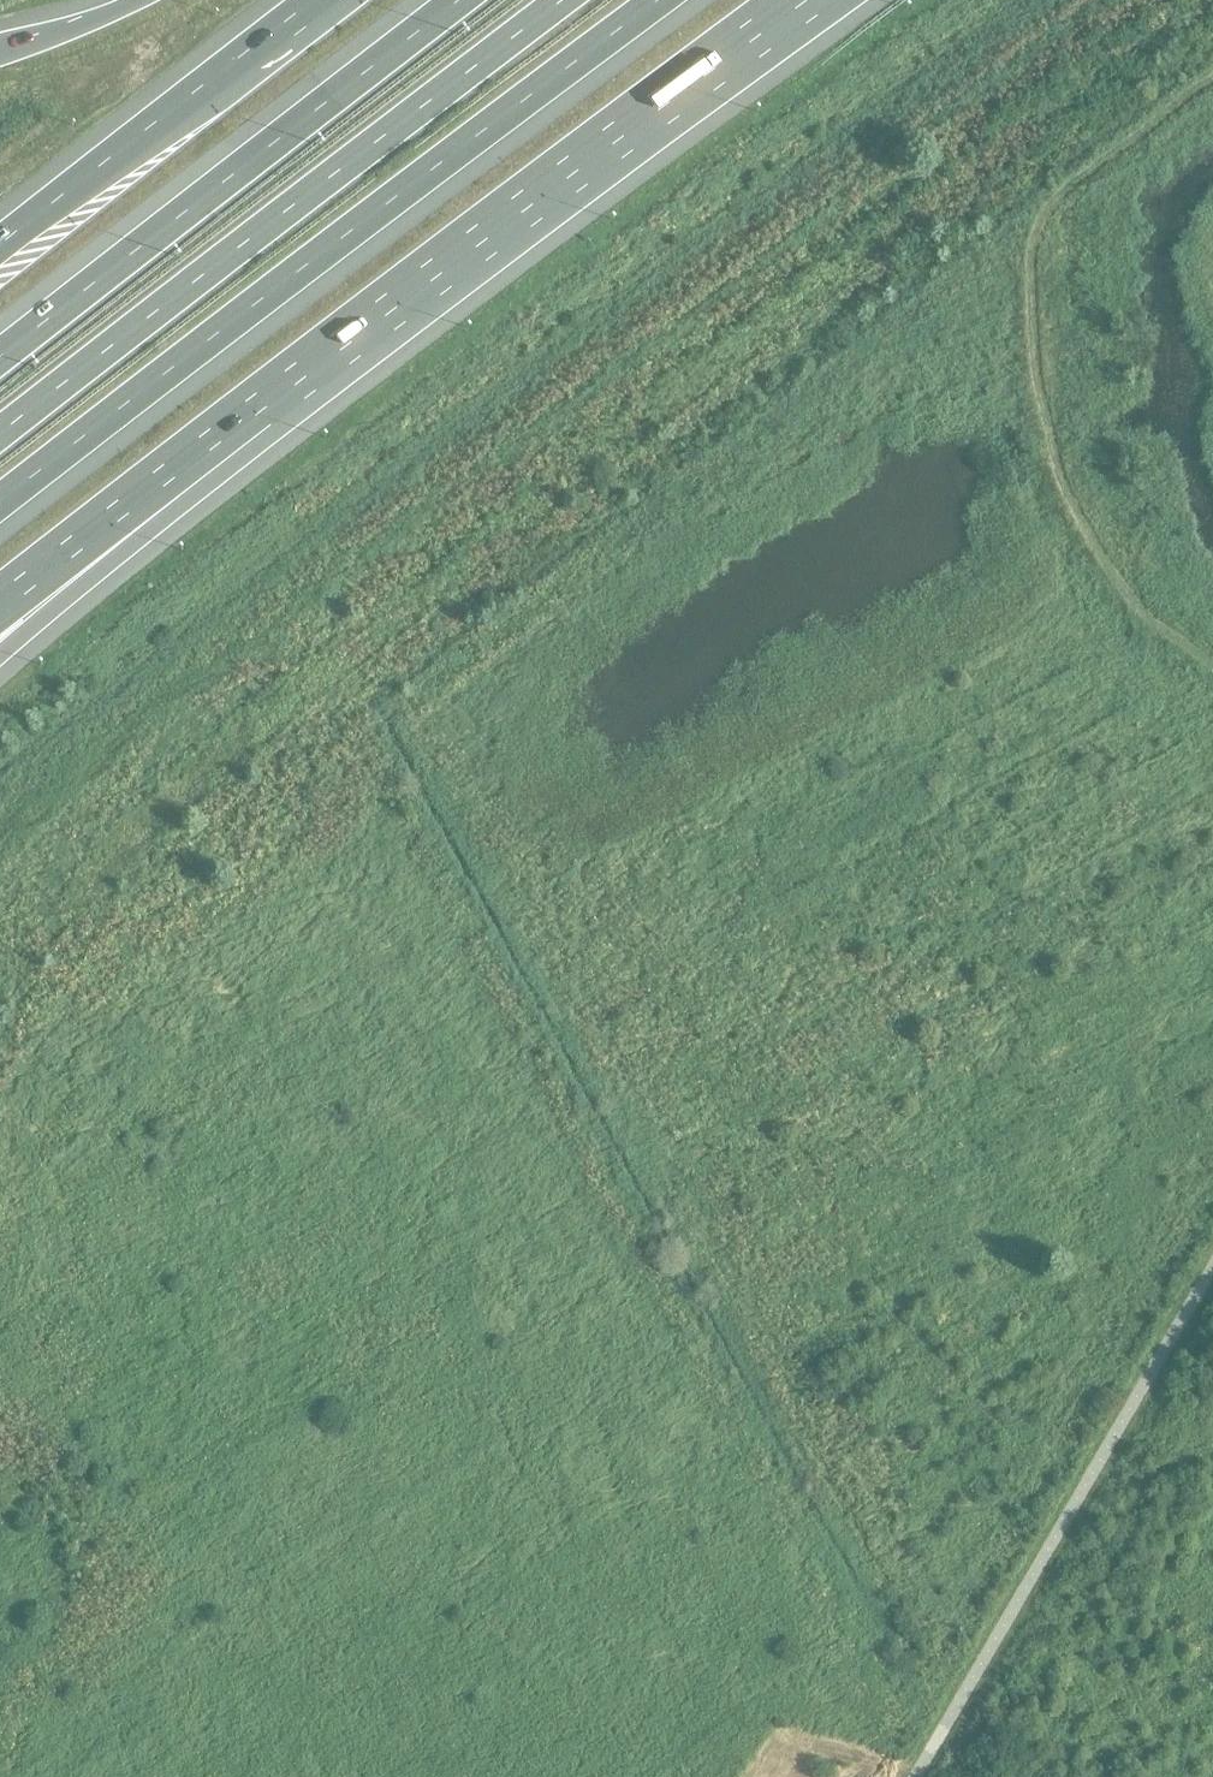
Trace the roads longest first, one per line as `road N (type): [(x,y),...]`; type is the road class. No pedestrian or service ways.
road 1 (motorway): [(0,501),(660,0)]
road 2 (motorway): [(561,0),(0,430)]
road 3 (motorway): [(269,404),(816,0)]
road 4 (motorway): [(458,0),(0,360)]
road 5 (motorway): [(325,0),(0,246)]
road 6 (motorway): [(0,657),(207,485),(269,404)]
road 7 (motorway): [(0,607),(269,404)]
road 8 (motorway): [(141,0),(0,52)]

